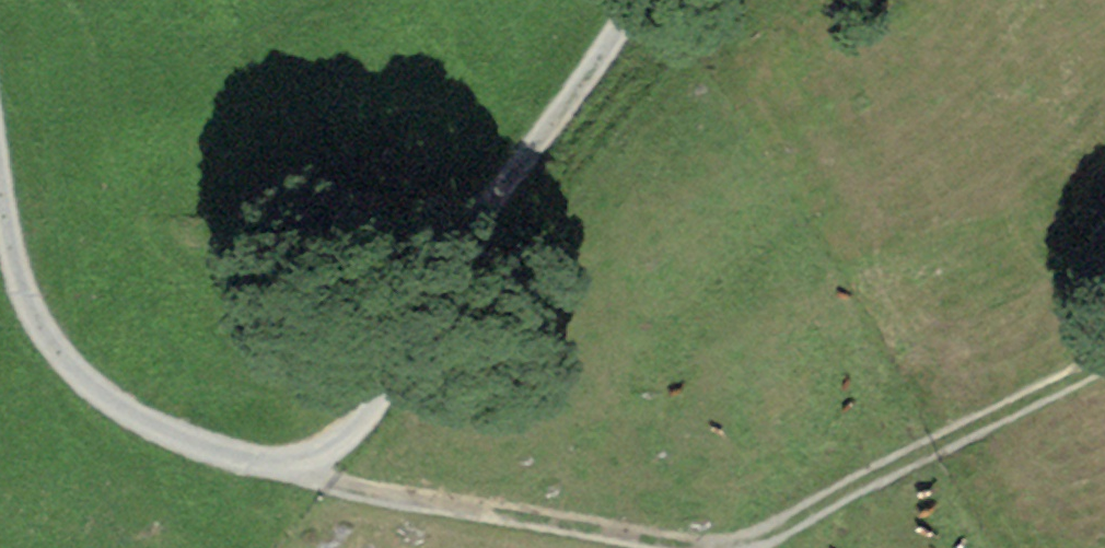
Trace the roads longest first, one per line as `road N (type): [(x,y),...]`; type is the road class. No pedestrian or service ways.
road 1 (track): [(1104,356),(769,540),(615,547),(157,436),(46,351),(0,221)]
road 2 (track): [(310,473),(397,372),(518,158),(620,0)]

